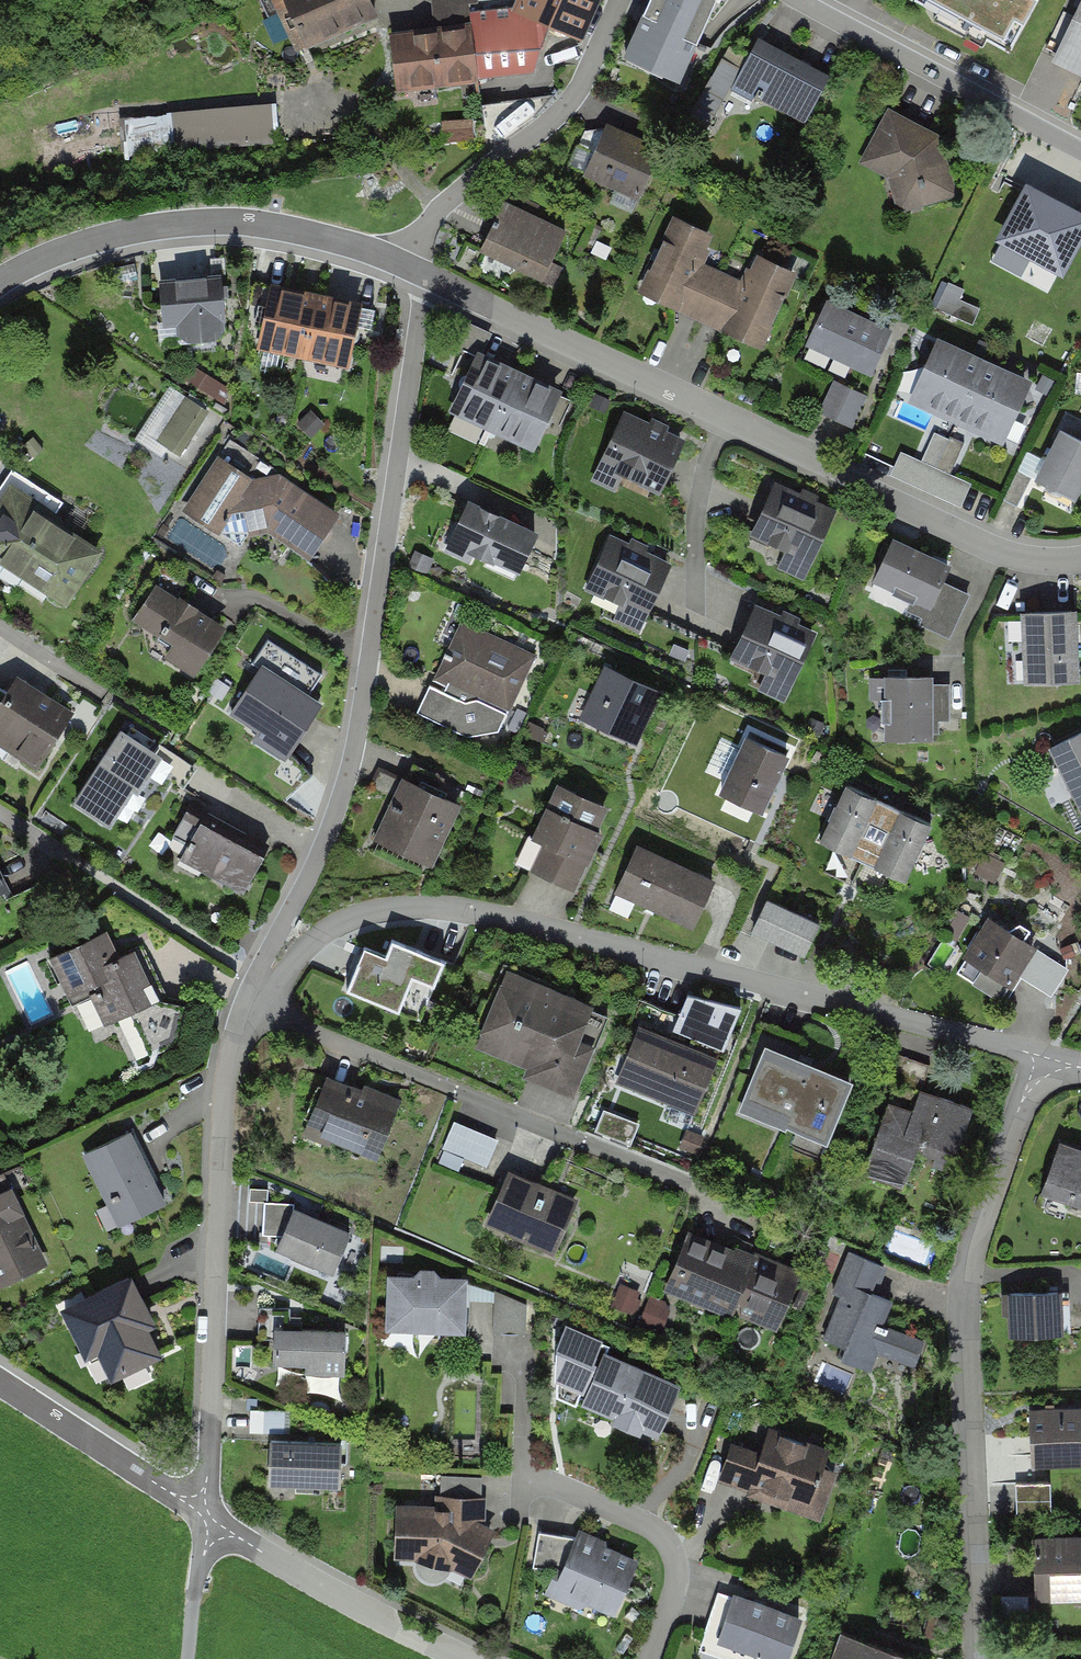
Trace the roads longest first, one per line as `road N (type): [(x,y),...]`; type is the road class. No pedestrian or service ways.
road 1 (residential): [(257,990),(349,917),(466,907),(1049,1060)]
road 2 (residential): [(257,990),(327,829),(366,690),(412,270)]
road 3 (residential): [(1080,550),(987,552),(412,270)]
road 4 (residential): [(978,1658),(961,1298),(1011,1145),(1049,1060)]
road 5 (residential): [(203,1513),(219,1104),(228,1049),(257,990)]
road 6 (residential): [(412,270),(271,223),(68,250),(0,288)]
road 7 (residential): [(412,270),(433,214),(571,101),(619,0)]
road 8 (residential): [(799,0),(1080,150)]
road 9 (residential): [(203,1513),(468,1658)]
road 10 (residential): [(0,1380),(203,1513)]
road 11 (residential): [(187,1658),(203,1513)]

